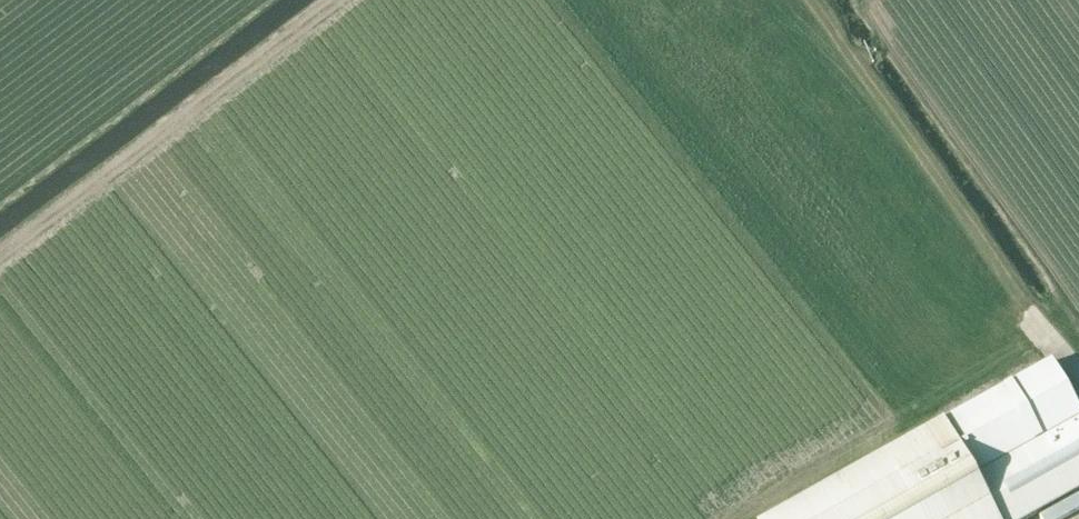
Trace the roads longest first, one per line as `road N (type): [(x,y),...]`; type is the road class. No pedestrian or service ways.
road 1 (track): [(810,0),(1030,313)]

